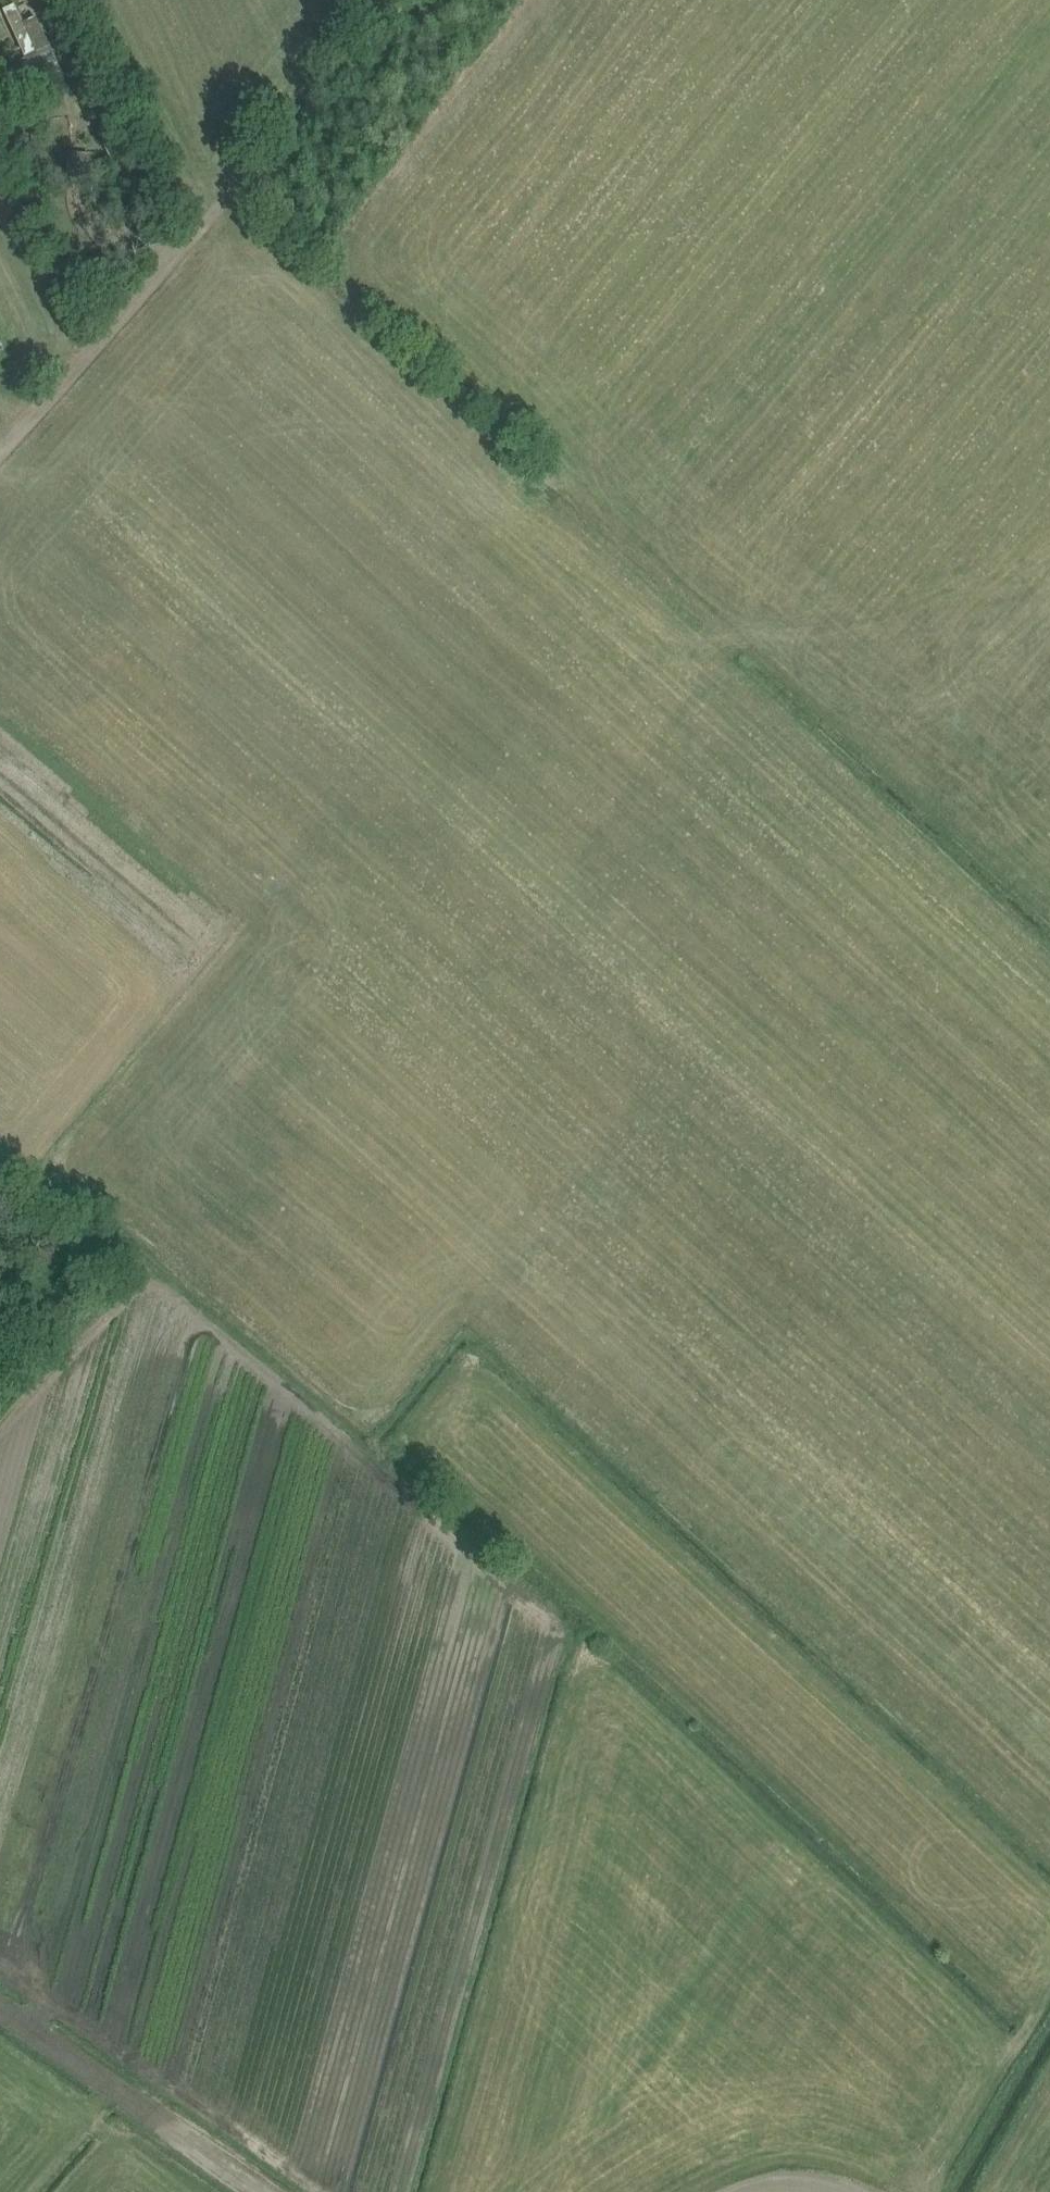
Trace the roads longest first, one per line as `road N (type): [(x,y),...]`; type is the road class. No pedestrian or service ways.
road 1 (track): [(0,464),(241,178),(405,0)]
road 2 (track): [(267,2191),(0,2008)]

